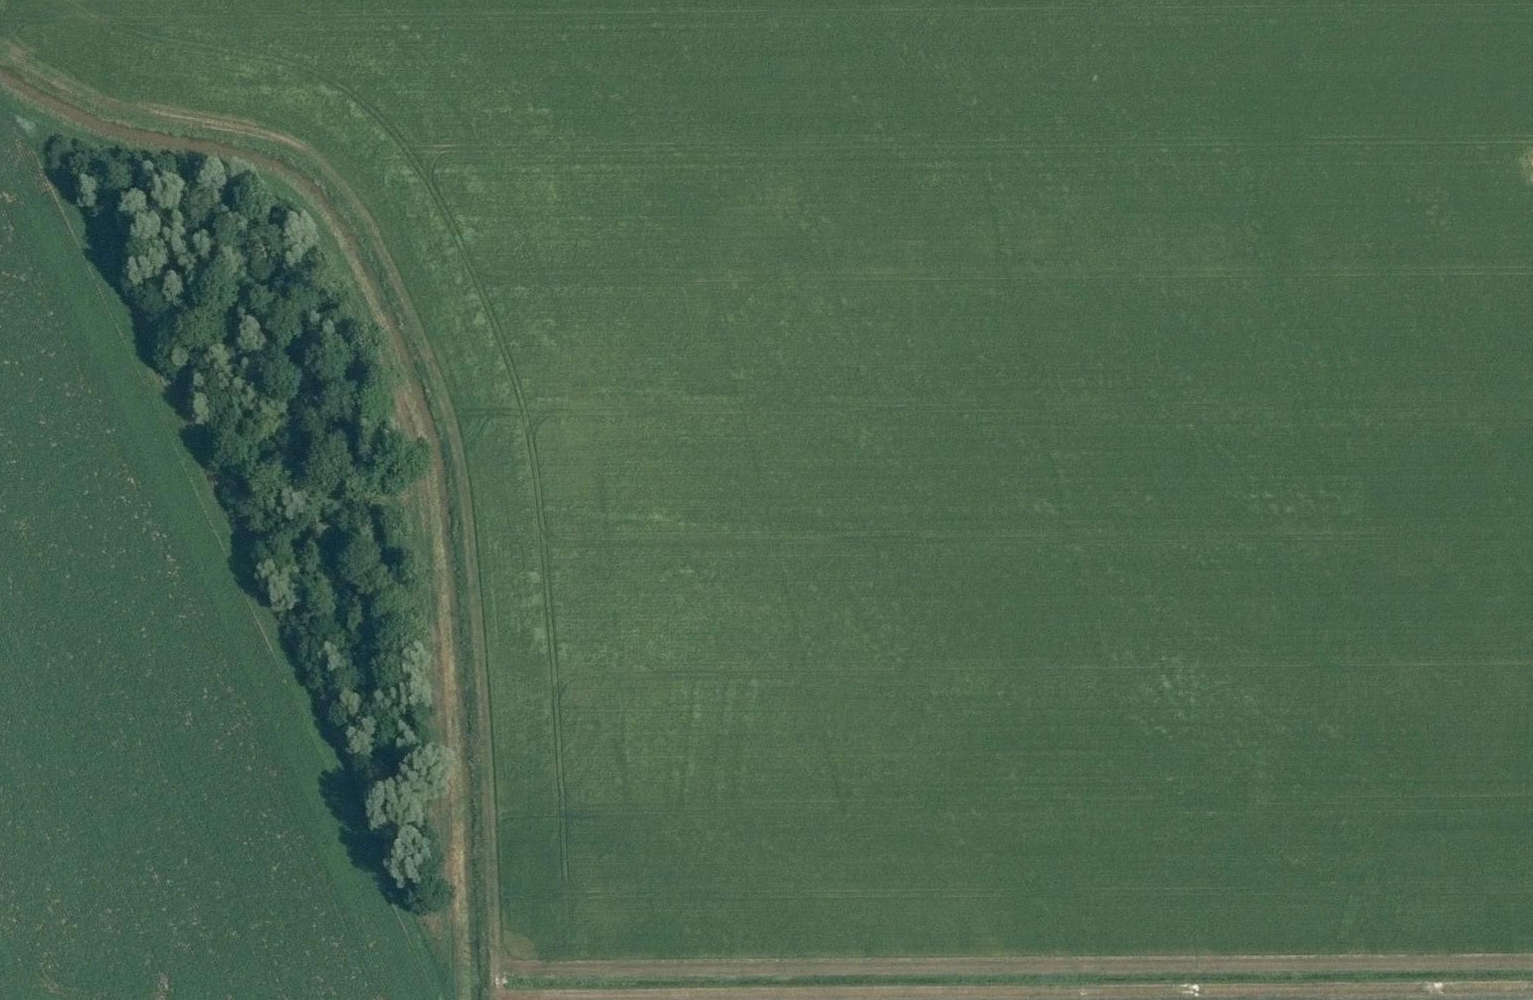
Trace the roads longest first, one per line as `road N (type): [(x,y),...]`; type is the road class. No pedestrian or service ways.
road 1 (track): [(473,999),(453,494),(397,301),(347,215),(294,167),(260,152),(108,120),(0,64)]

